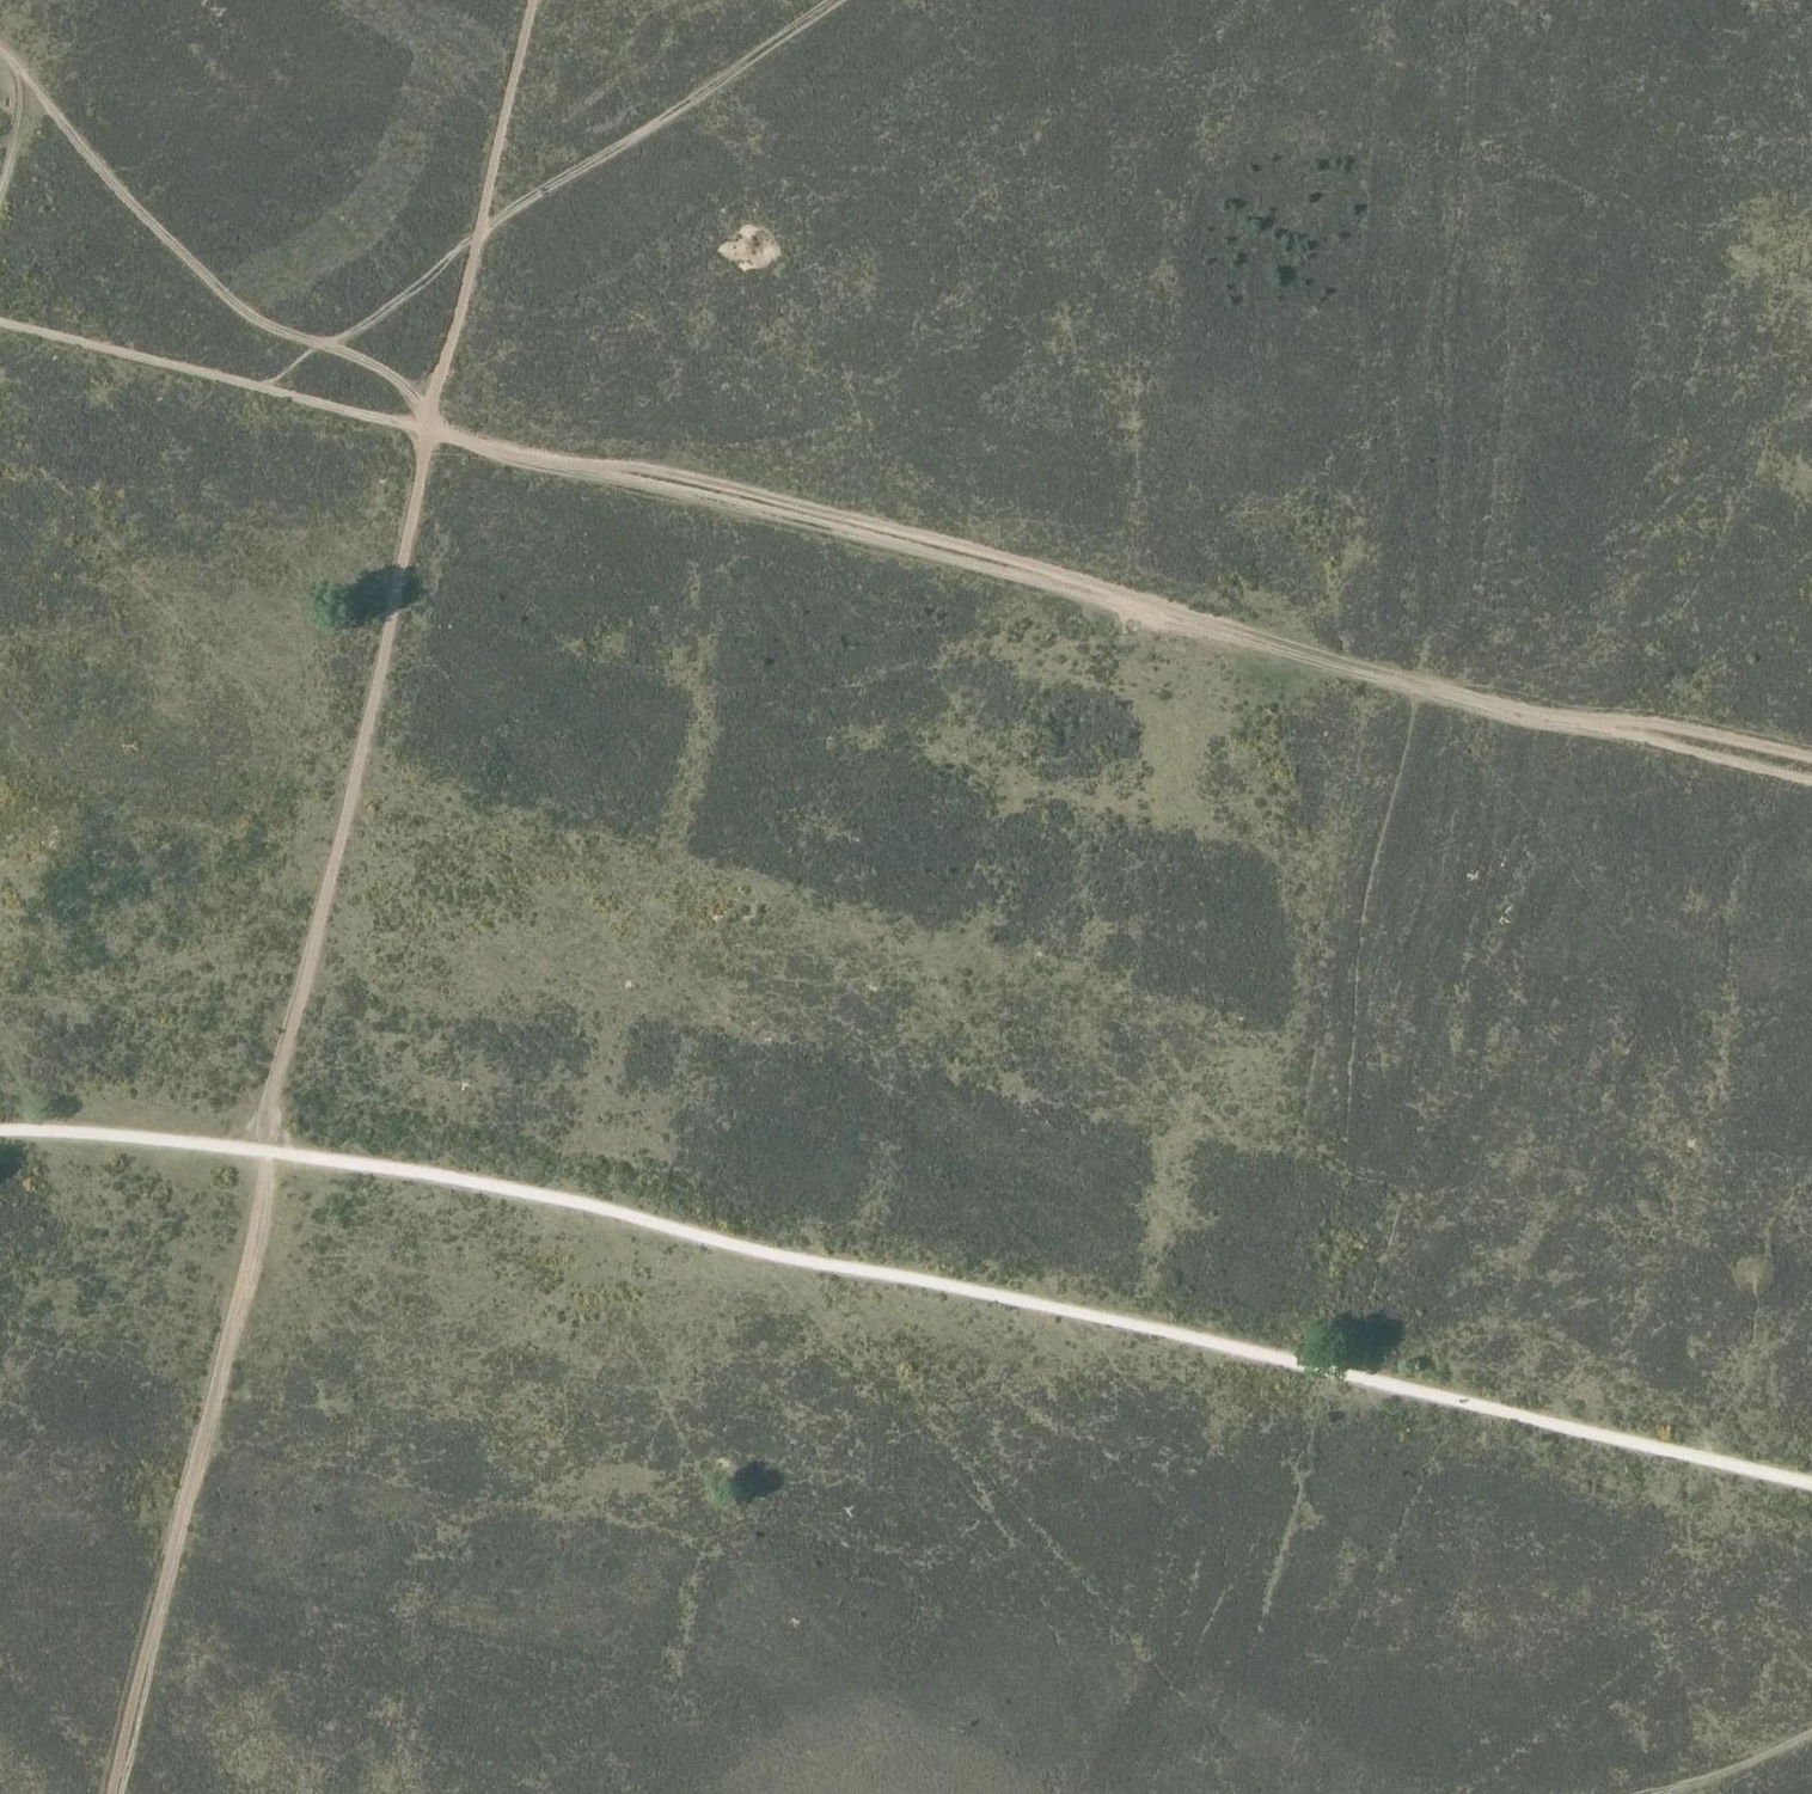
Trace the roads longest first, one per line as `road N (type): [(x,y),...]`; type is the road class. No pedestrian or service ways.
road 1 (track): [(439,411),(353,350),(266,324),(23,79)]
road 2 (track): [(0,321),(261,387),(432,441)]
road 3 (track): [(481,235),(855,0)]
road 4 (track): [(1811,1735),(1621,1793)]

